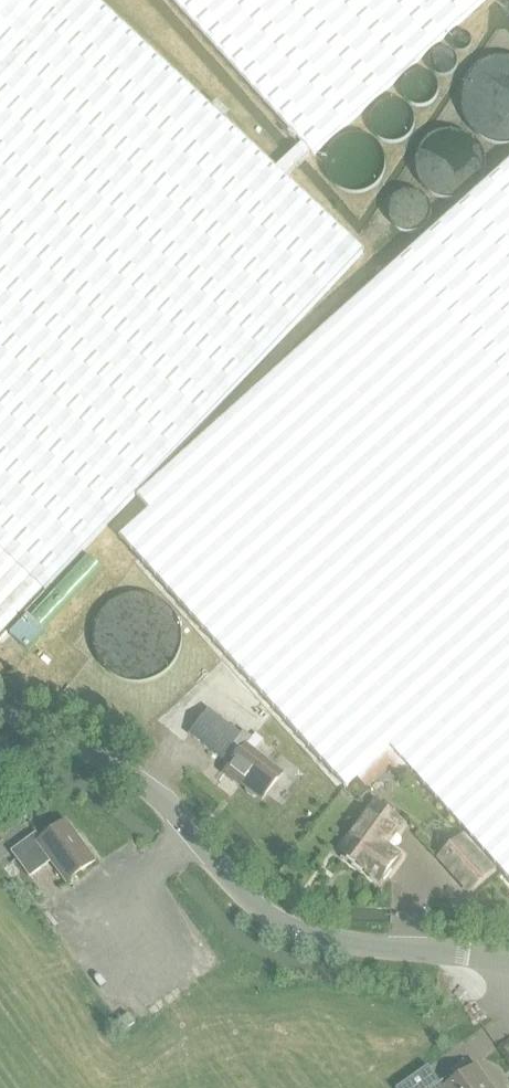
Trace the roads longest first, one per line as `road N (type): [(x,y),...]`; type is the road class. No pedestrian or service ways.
road 1 (tertiary): [(508,962),(282,925),(219,874),(149,786),(0,707)]

